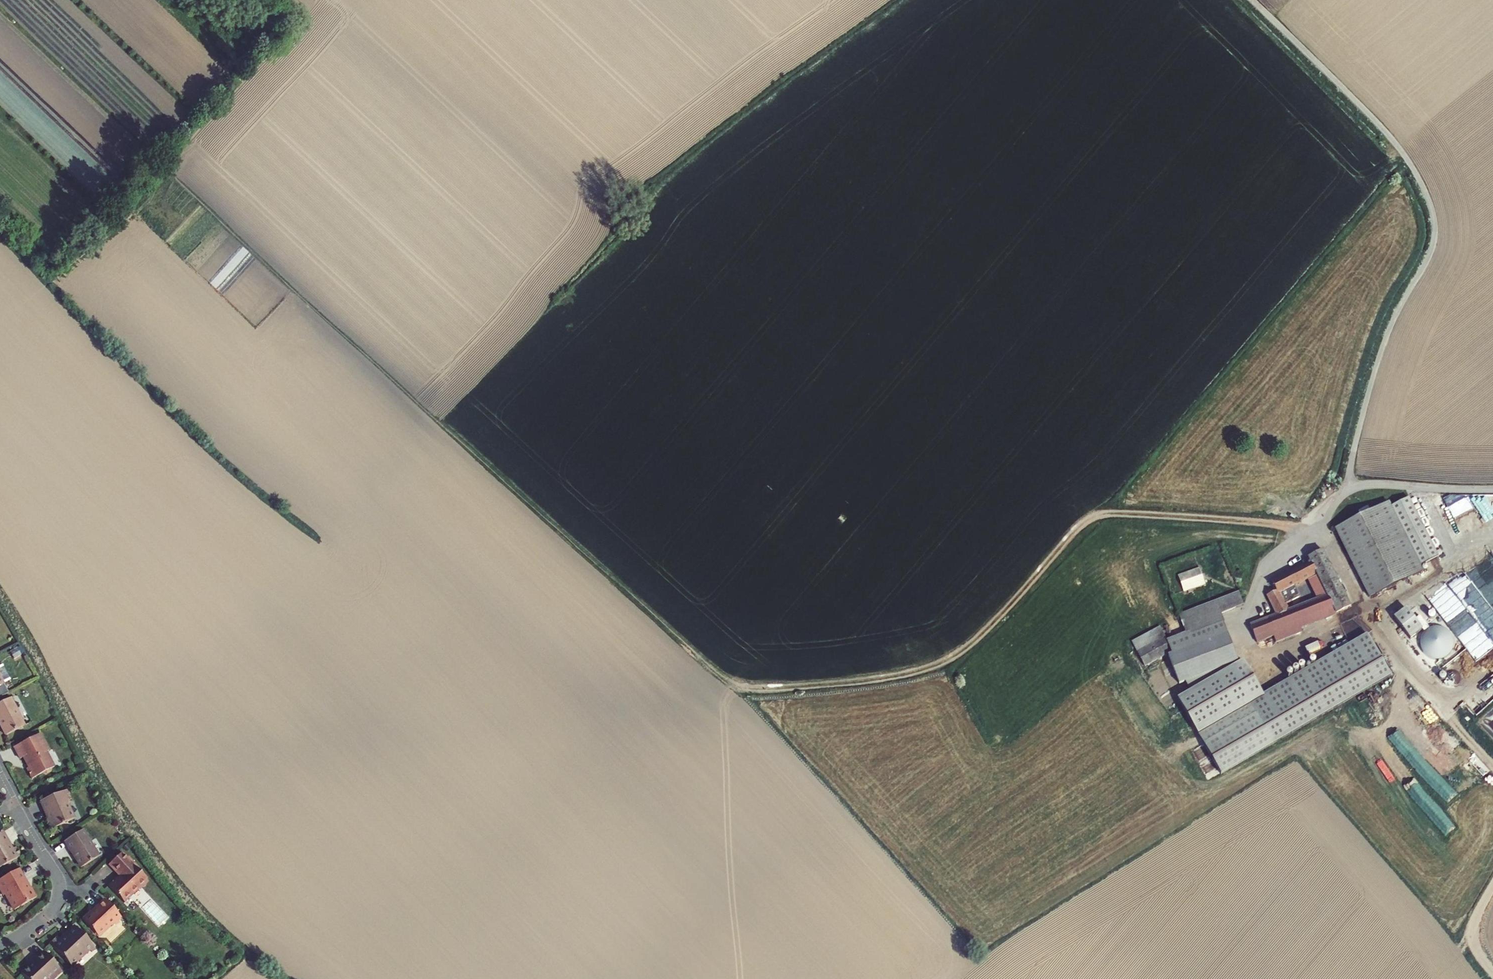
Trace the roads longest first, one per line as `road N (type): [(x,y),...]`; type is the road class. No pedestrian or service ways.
road 1 (track): [(751,689),(937,662),(963,646),(1097,513),(1322,527)]
road 2 (track): [(1251,0),(1397,145),(1435,222),(1430,255),(1382,352),(1348,491)]
road 3 (unclassified): [(1492,765),(1389,644),(1322,527),(1329,505),(1365,485),(1492,490)]

